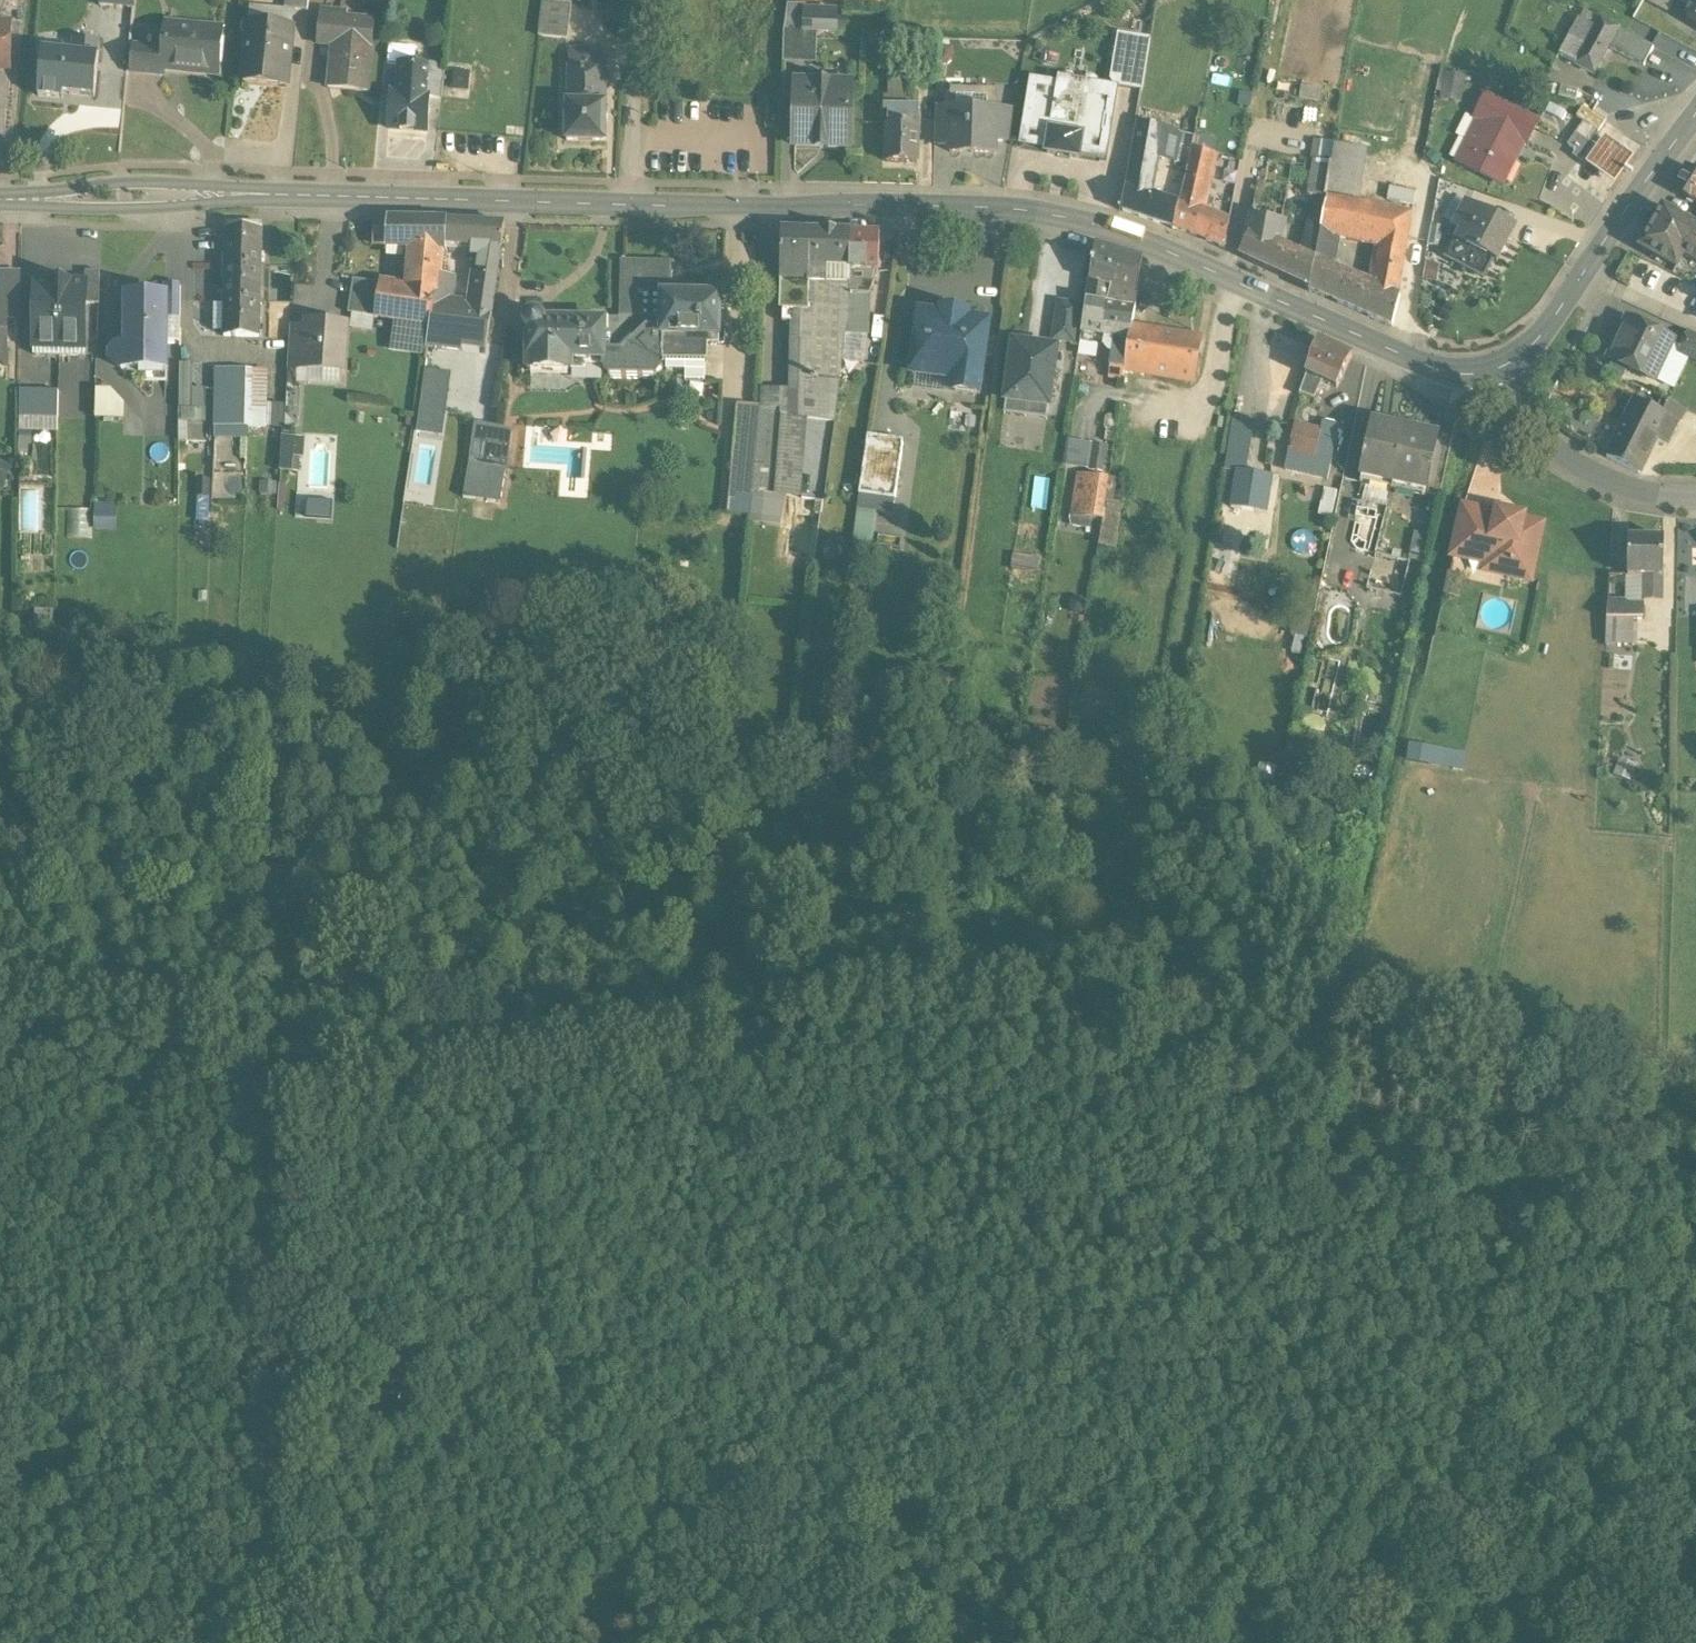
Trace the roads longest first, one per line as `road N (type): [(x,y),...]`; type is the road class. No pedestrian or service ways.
road 1 (secondary): [(0,191),(986,199),(1065,209),(1437,361),(1493,361)]
road 2 (secondary): [(1493,361),(1540,329),(1695,103)]
road 3 (residential): [(1493,361),(1525,415),(1578,456),(1617,476),(1695,489)]
road 4 (track): [(624,195),(647,0)]

